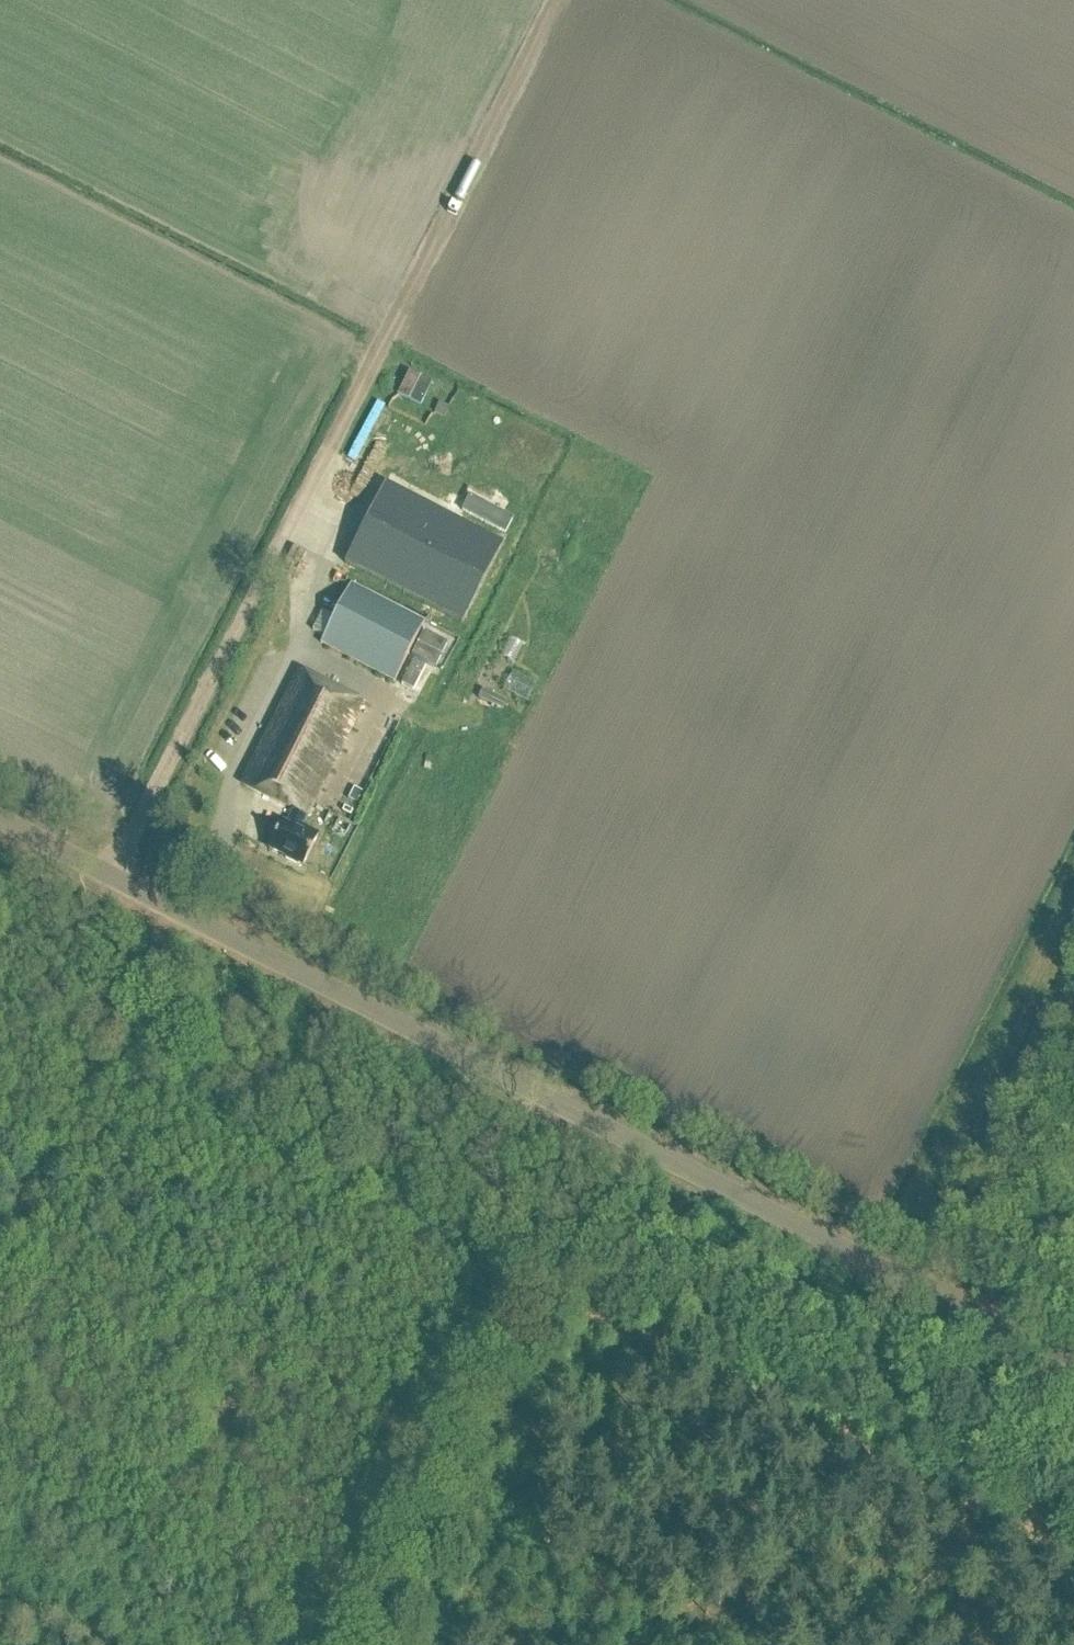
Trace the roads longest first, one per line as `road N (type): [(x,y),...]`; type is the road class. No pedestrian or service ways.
road 1 (tertiary): [(1073,1369),(0,823)]

